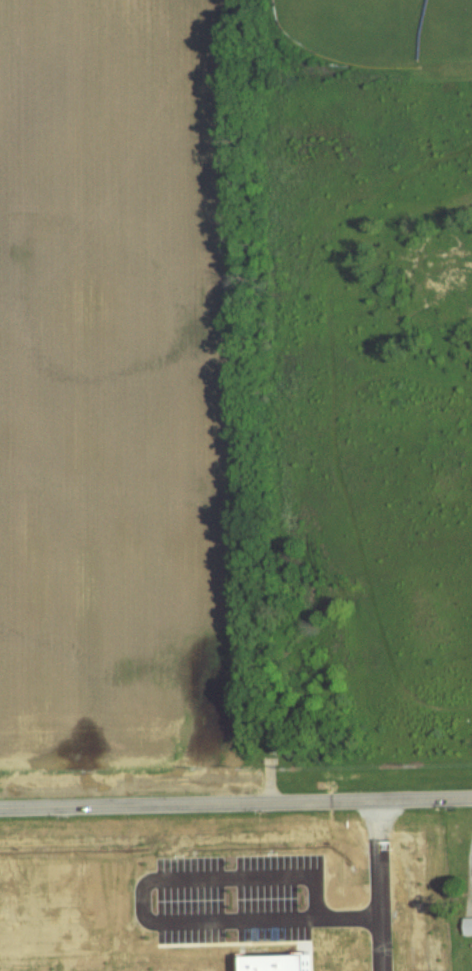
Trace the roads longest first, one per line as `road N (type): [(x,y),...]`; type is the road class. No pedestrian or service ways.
road 1 (secondary): [(471,793),(0,806)]

